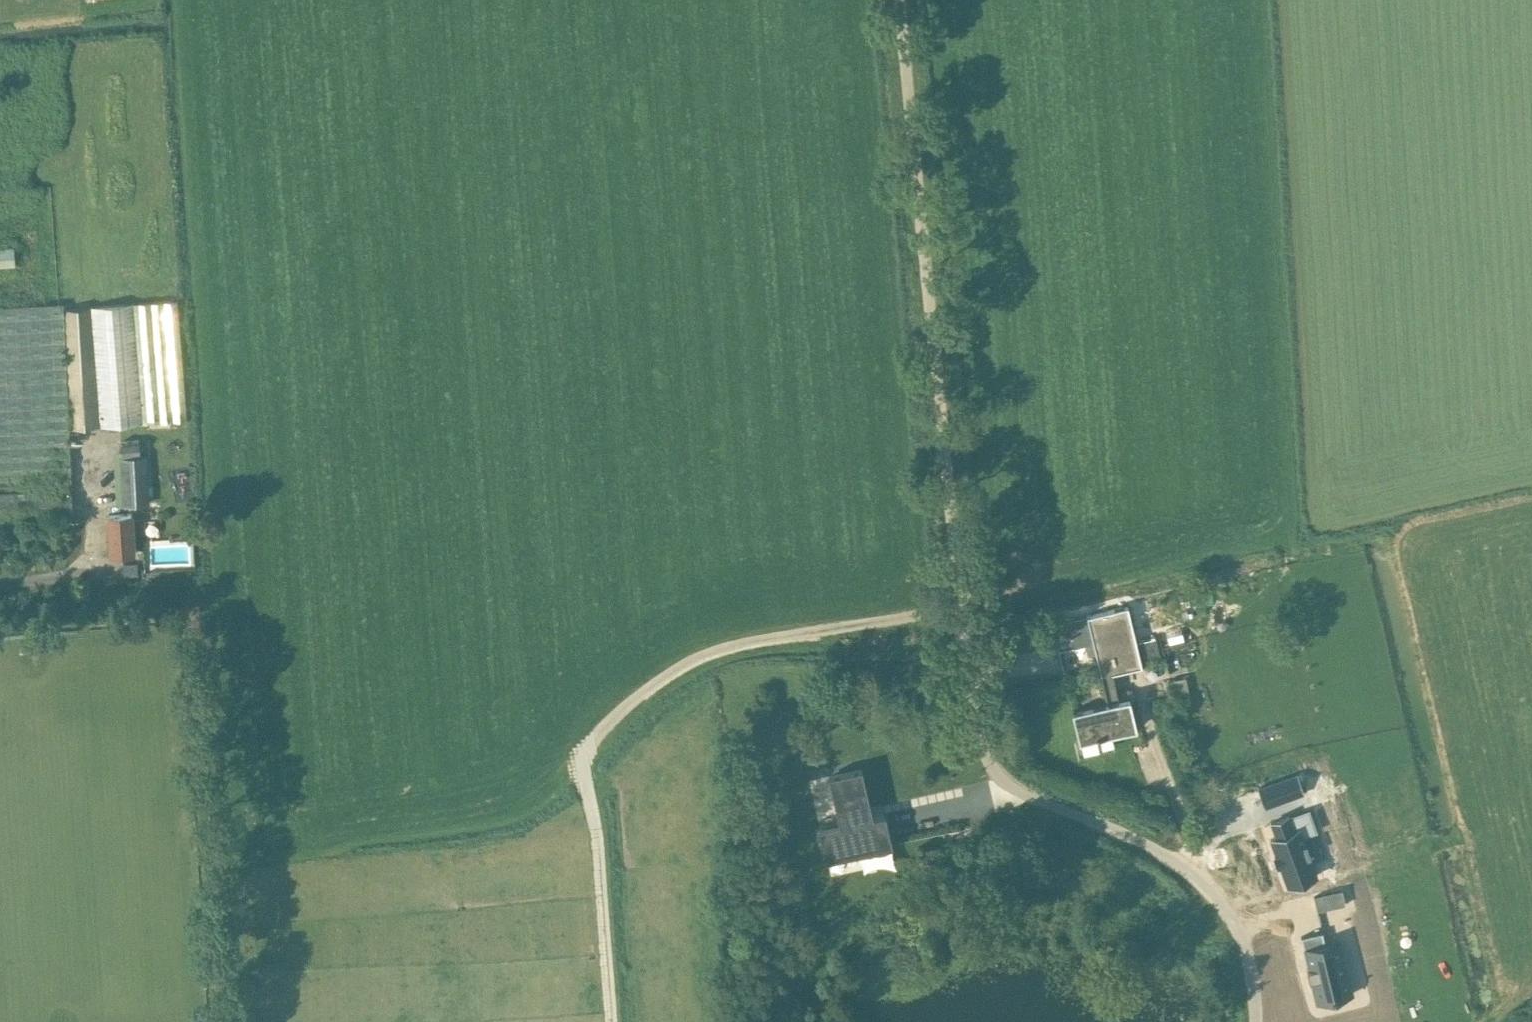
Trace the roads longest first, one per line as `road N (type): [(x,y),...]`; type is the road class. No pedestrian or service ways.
road 1 (unclassified): [(610,1021),(596,812),(579,758),(588,743),(664,679),(705,657),(958,602)]
road 2 (unclassified): [(958,602),(900,0)]
road 3 (unclassified): [(1256,1021),(1248,953),(1212,890),(1170,858),(1004,781),(988,760),(958,602)]

